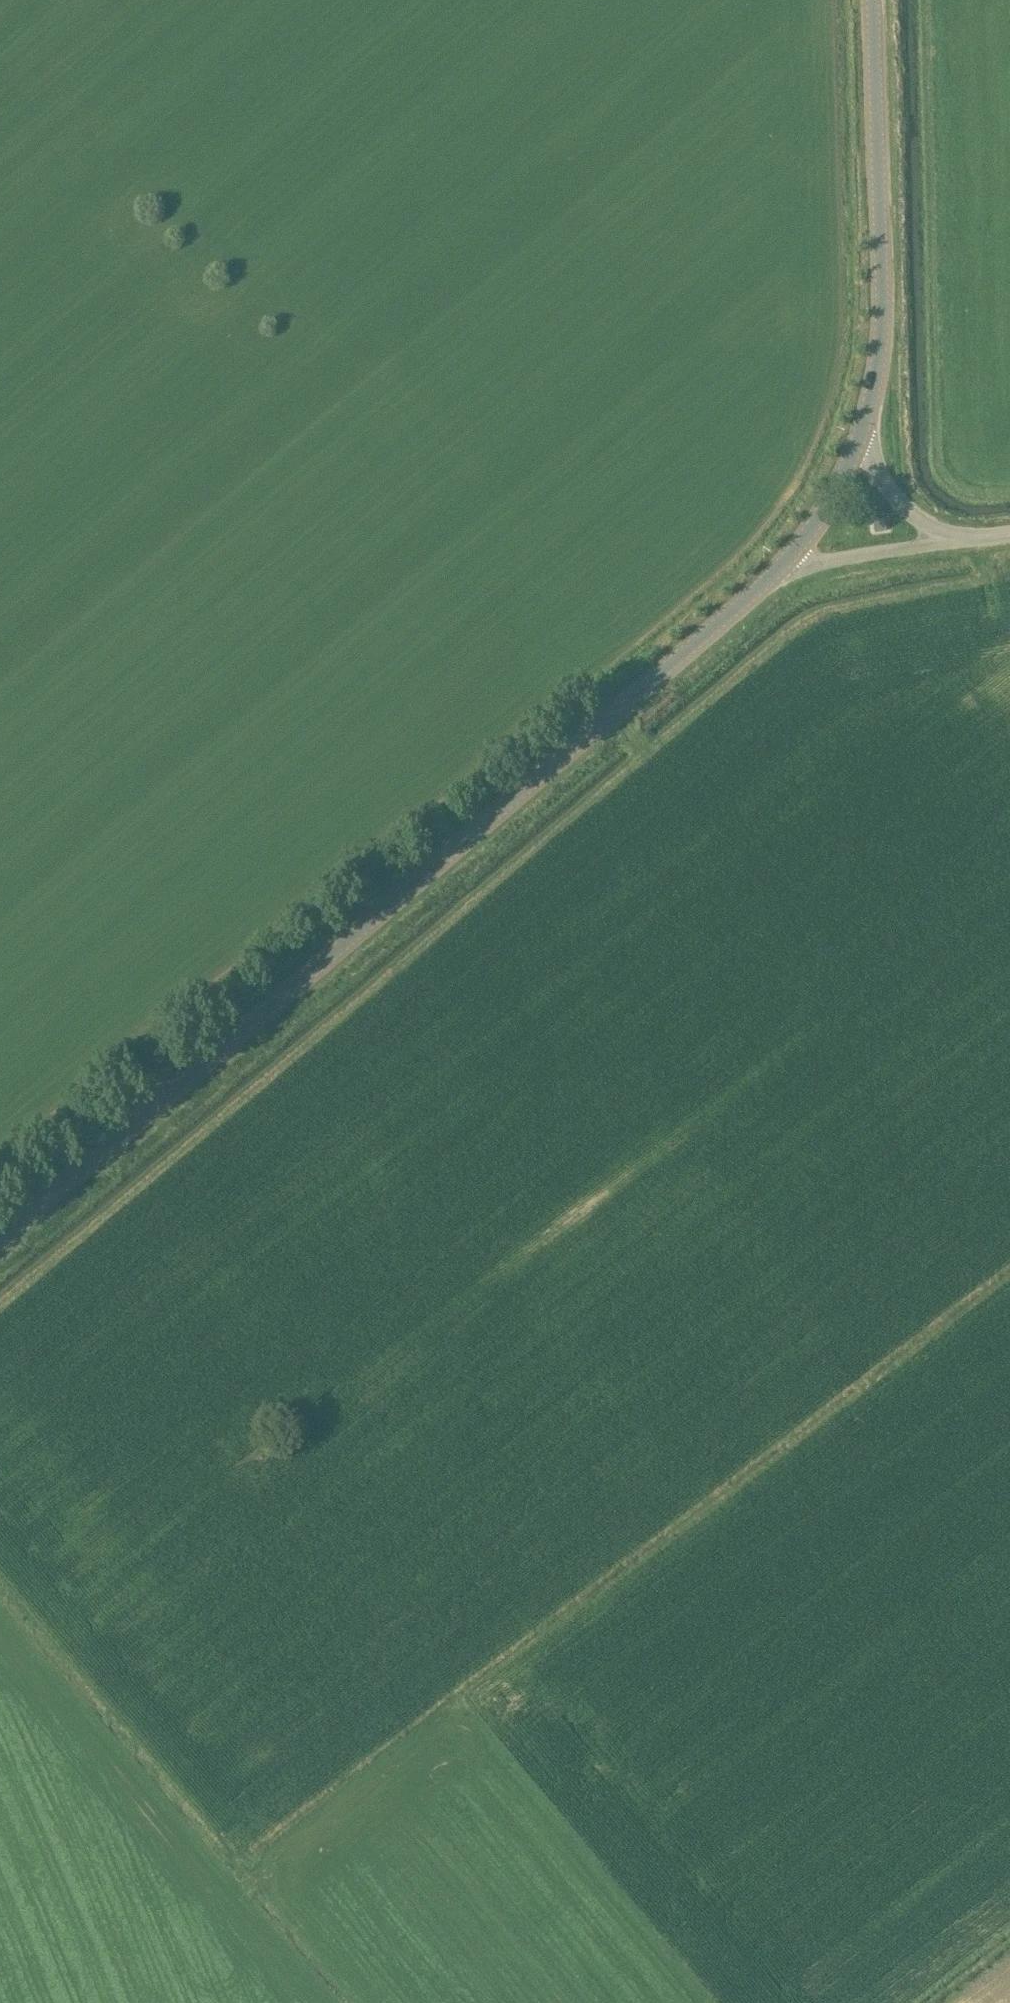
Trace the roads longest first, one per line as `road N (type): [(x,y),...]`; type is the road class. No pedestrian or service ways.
road 1 (tertiary): [(0,1238),(785,567)]
road 2 (tertiary): [(863,429),(878,370),(883,284),(873,0)]
road 3 (unclassified): [(785,567),(959,539)]
road 4 (tertiary): [(785,567),(848,476),(863,429)]
road 5 (unclassified): [(959,539),(920,523),(888,494),(863,429)]

